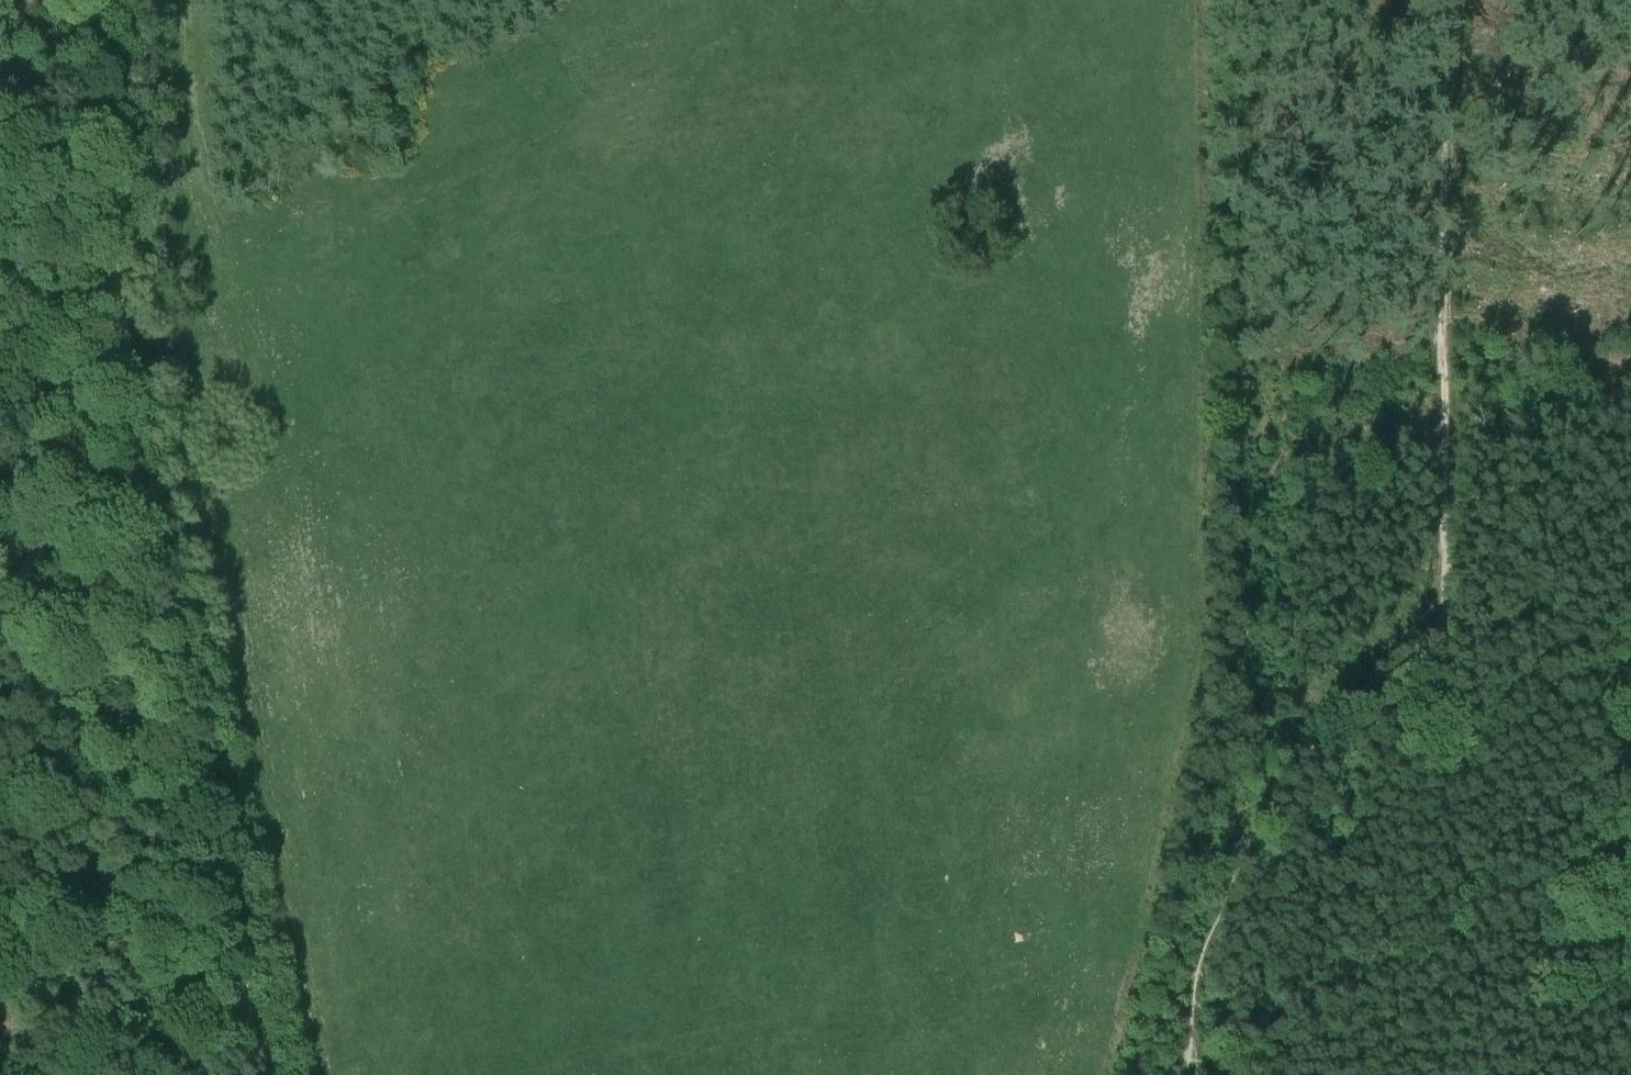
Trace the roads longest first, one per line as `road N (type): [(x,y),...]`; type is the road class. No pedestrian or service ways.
road 1 (track): [(95,0),(129,444),(195,726),(259,1074)]

